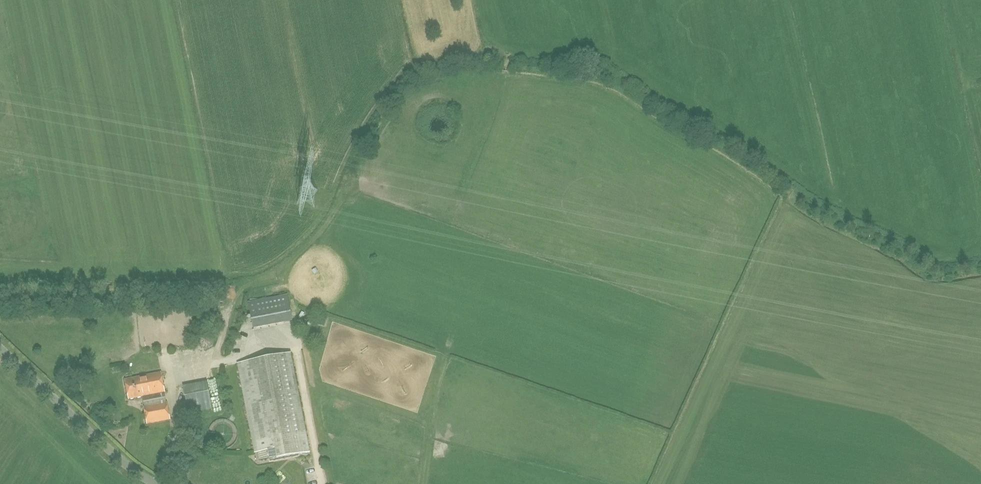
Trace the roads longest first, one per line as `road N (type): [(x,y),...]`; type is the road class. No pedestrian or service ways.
road 1 (track): [(0,287),(247,280)]
road 2 (unclassified): [(154,483),(0,349)]
road 3 (track): [(346,193),(327,226),(290,262),(247,280),(228,318)]

